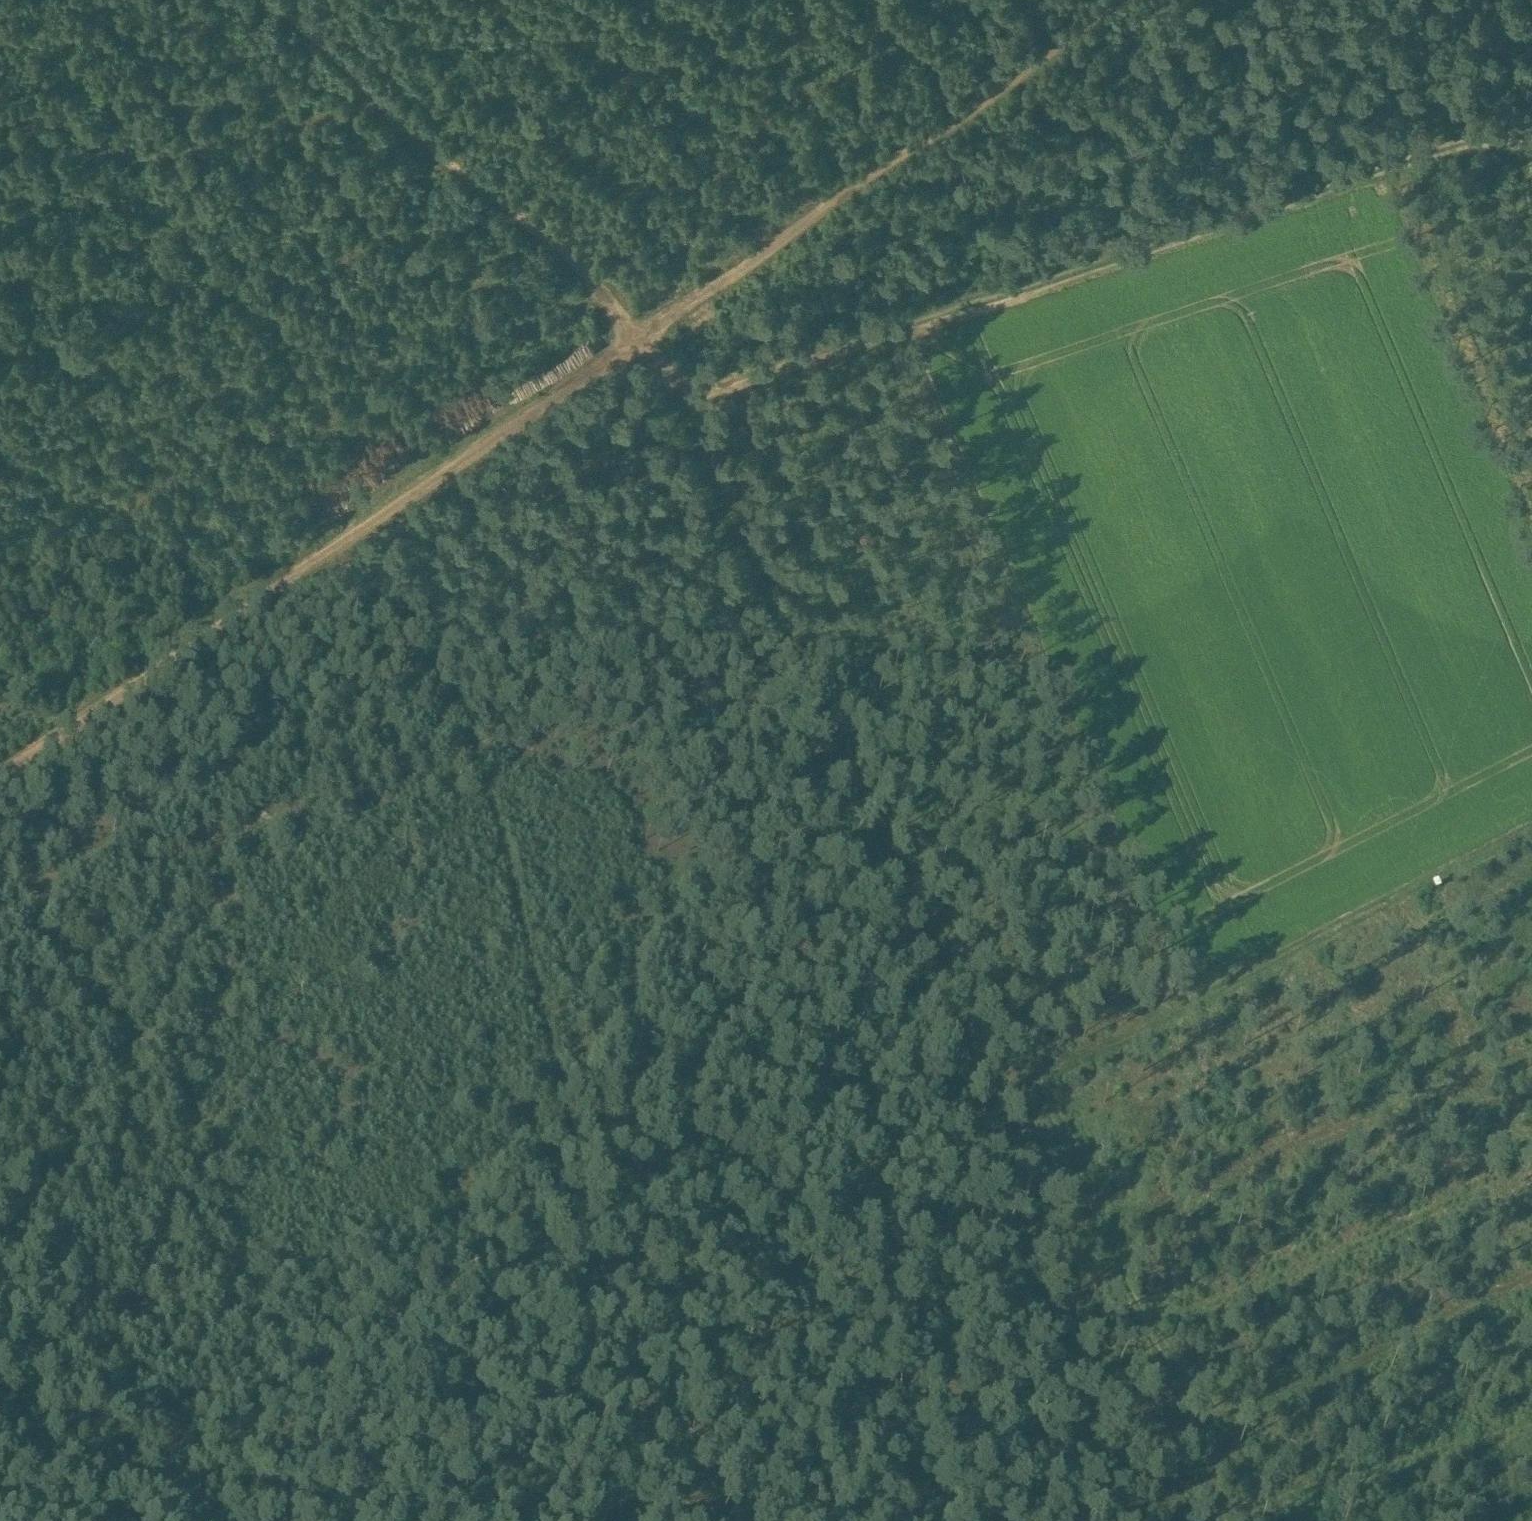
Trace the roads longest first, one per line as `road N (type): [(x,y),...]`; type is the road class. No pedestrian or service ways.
road 1 (track): [(625,328),(707,410),(1043,1224),(1052,1301),(1099,1411),(1125,1520)]
road 2 (track): [(625,328),(0,770)]
road 3 (track): [(625,328),(1094,0)]
road 4 (track): [(274,0),(625,328)]

